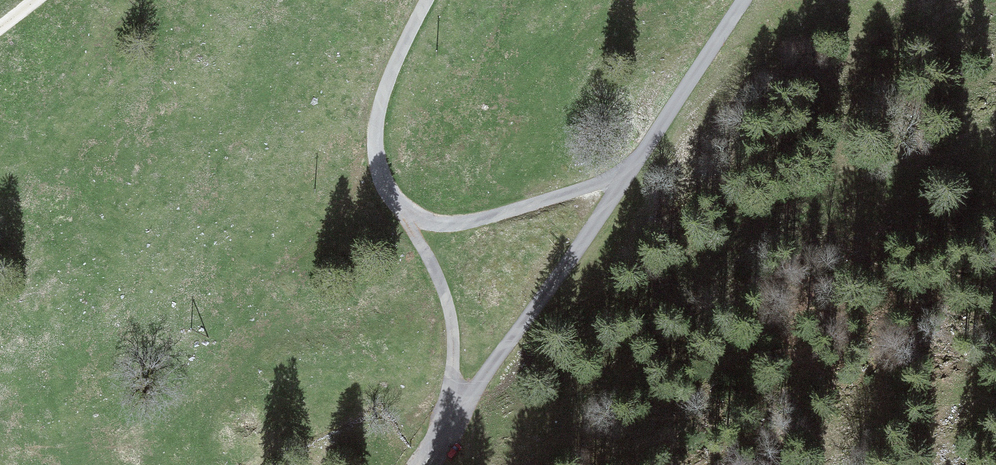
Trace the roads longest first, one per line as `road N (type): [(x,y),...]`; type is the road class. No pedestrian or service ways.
road 1 (unclassified): [(631,171),(448,427)]
road 2 (unclassified): [(397,207),(429,221),(465,222),(631,171)]
road 3 (unclassified): [(448,427),(454,368),(447,302),(397,207)]
road 4 (unclassified): [(427,0),(378,117),(378,165),(397,207)]
road 5 (unclassified): [(745,0),(631,171)]

